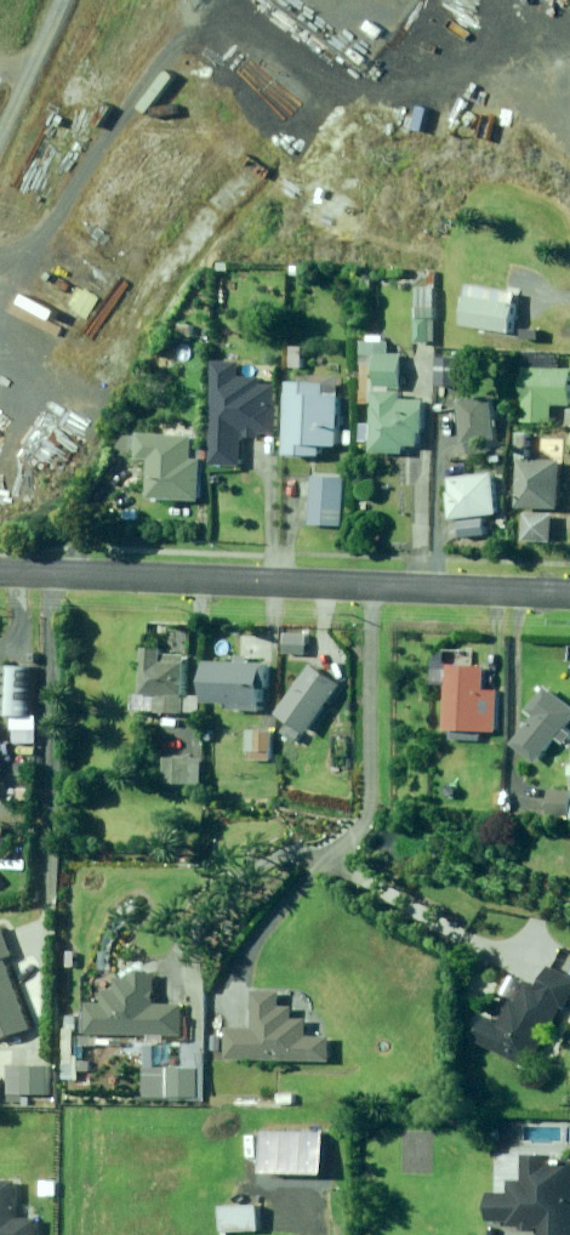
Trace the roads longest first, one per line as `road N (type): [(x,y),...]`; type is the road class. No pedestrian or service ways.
road 1 (residential): [(569,593),(0,570)]
road 2 (track): [(61,0),(0,131)]

